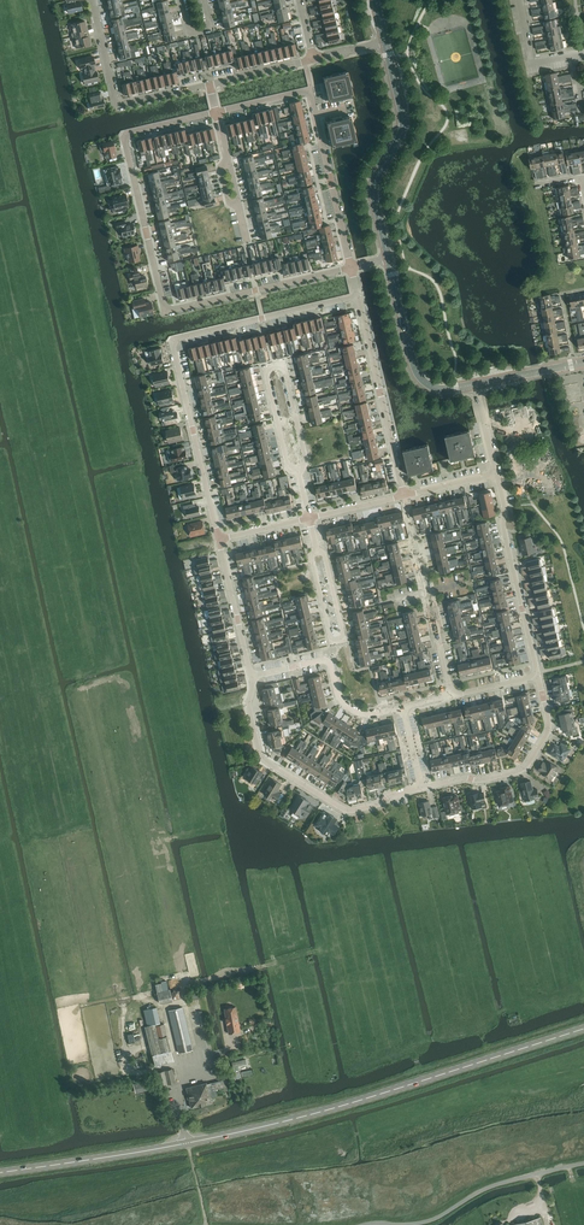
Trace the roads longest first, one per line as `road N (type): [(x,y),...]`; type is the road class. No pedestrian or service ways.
road 1 (secondary): [(0,1173),(271,1125),(583,1028)]
road 2 (residential): [(217,112),(125,135),(165,311),(351,268)]
road 3 (residential): [(220,539),(173,339),(358,295)]
road 4 (residential): [(351,268),(308,94),(217,112)]
road 5 (residential): [(423,789),(348,811),(270,764),(249,702),(253,678)]
road 6 (residential): [(299,472),(307,461),(285,366),(266,370),(288,465)]
road 7 (tertiary): [(386,42),(404,124),(375,184),(389,259)]
road 8 (residential): [(453,698),(405,495)]
road 9 (residential): [(423,789),(529,767),(550,728),(539,676)]
road 10 (residential): [(405,495),(358,295)]
road 11 (residential): [(539,676),(497,475)]
road 12 (residential): [(93,0),(117,106),(210,84)]
road 13 (residential): [(317,549),(325,553),(345,638),(332,641),(312,556)]
road 14 (residential): [(405,1224),(434,1219),(493,1186),(583,1164)]
road 15 (residential): [(253,678),(328,661),(353,712),(405,709)]
road 16 (tertiary): [(389,259),(422,379),(442,389),(476,384)]
road 17 (residential): [(253,678),(220,539)]

